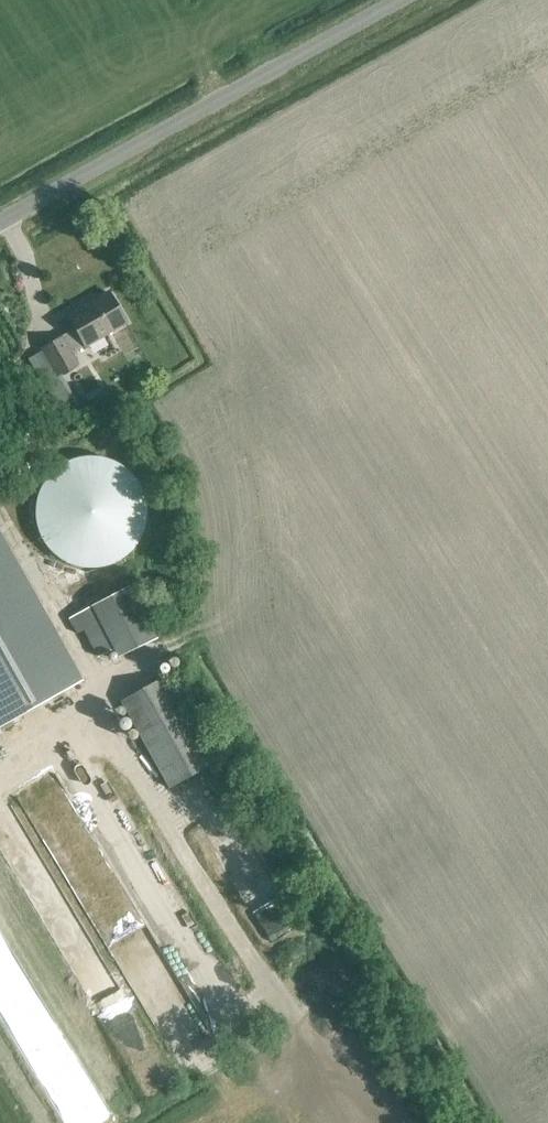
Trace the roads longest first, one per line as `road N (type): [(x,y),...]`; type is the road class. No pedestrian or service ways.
road 1 (unclassified): [(397,0),(0,225)]

